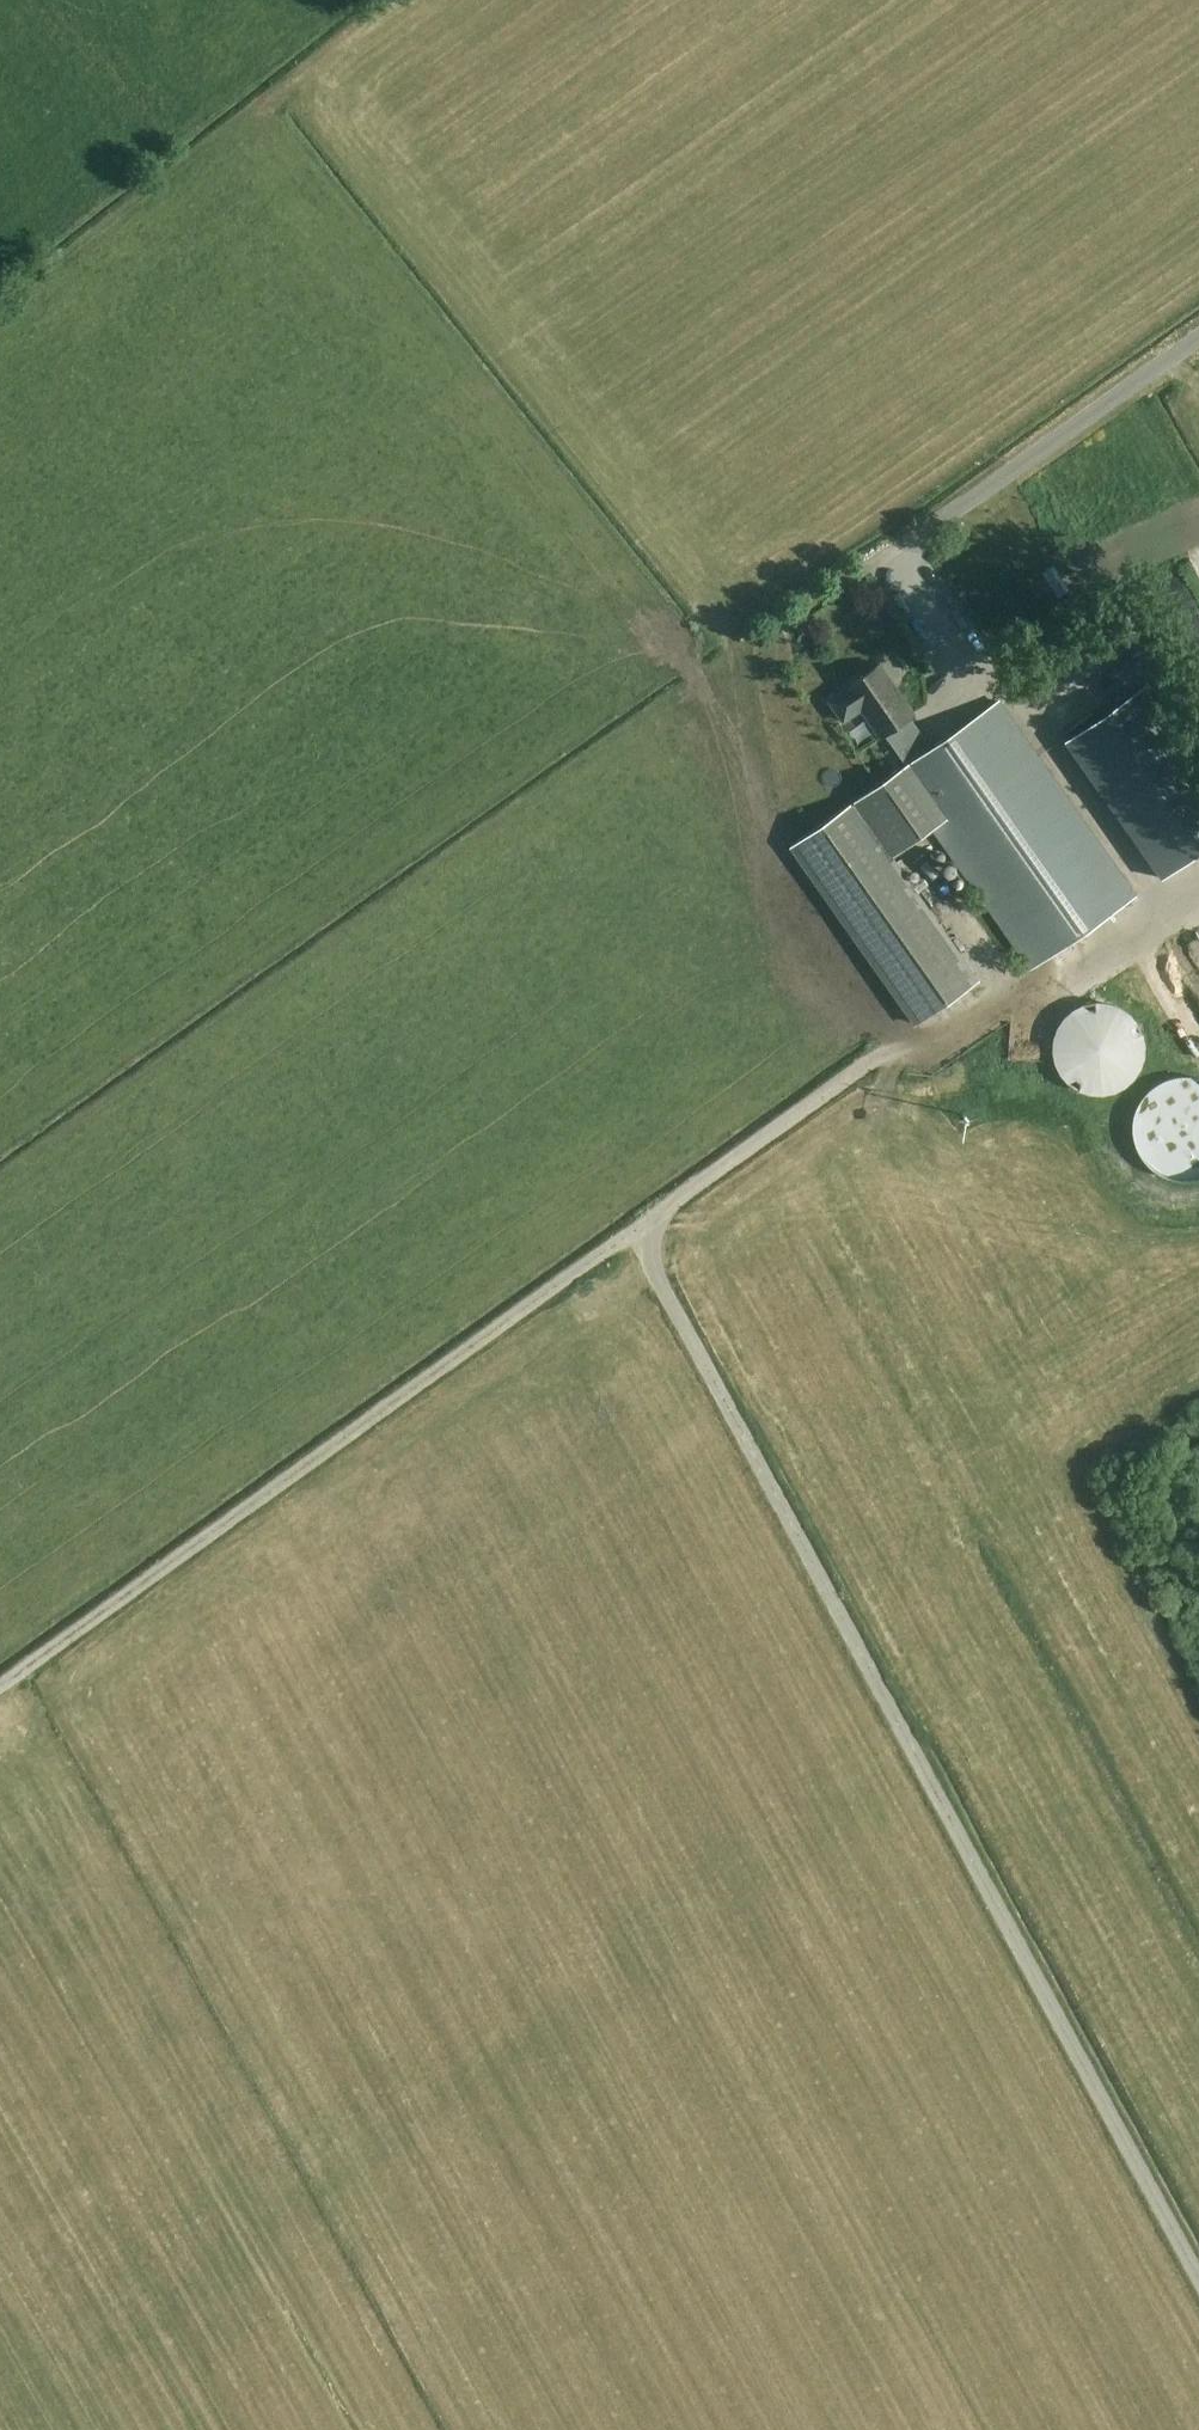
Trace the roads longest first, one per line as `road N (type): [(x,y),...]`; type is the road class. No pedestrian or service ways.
road 1 (track): [(633,1227),(1198,2274)]
road 2 (track): [(865,1059),(0,1685)]
road 3 (track): [(898,1045),(766,845),(730,656)]
road 4 (unclassified): [(858,568),(1198,326)]

